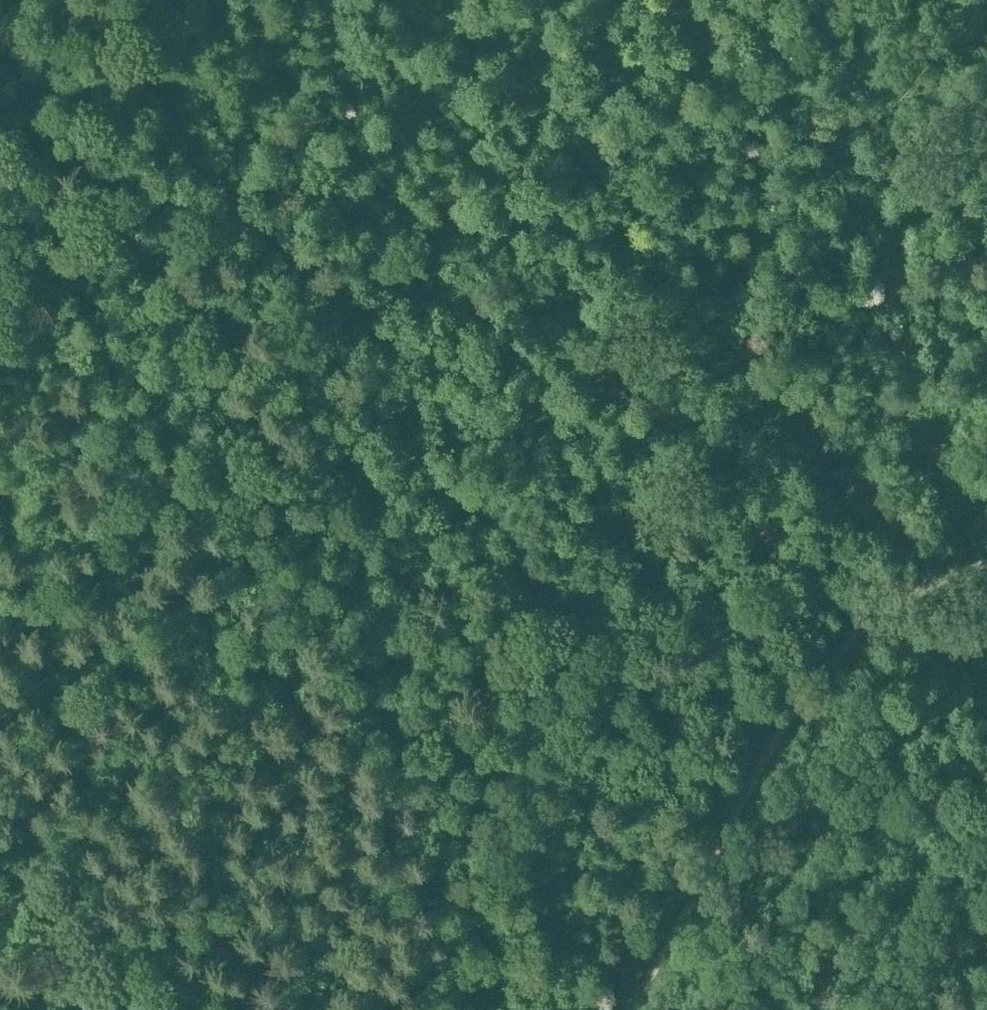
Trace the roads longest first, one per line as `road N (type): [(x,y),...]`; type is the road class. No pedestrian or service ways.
road 1 (track): [(633,1009),(767,751),(825,668),(893,605),(986,563)]

